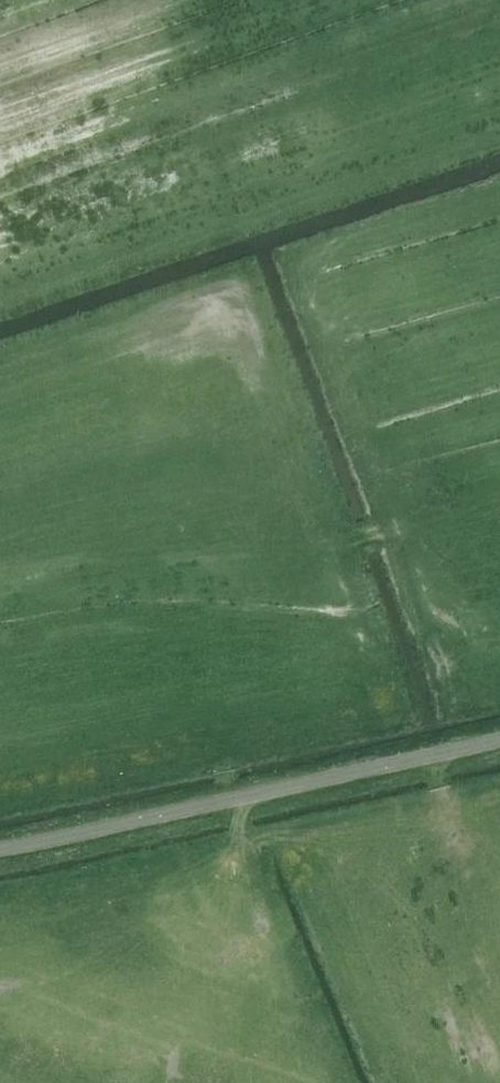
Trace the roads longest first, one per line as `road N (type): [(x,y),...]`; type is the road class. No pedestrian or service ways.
road 1 (unclassified): [(0,847),(499,738)]

